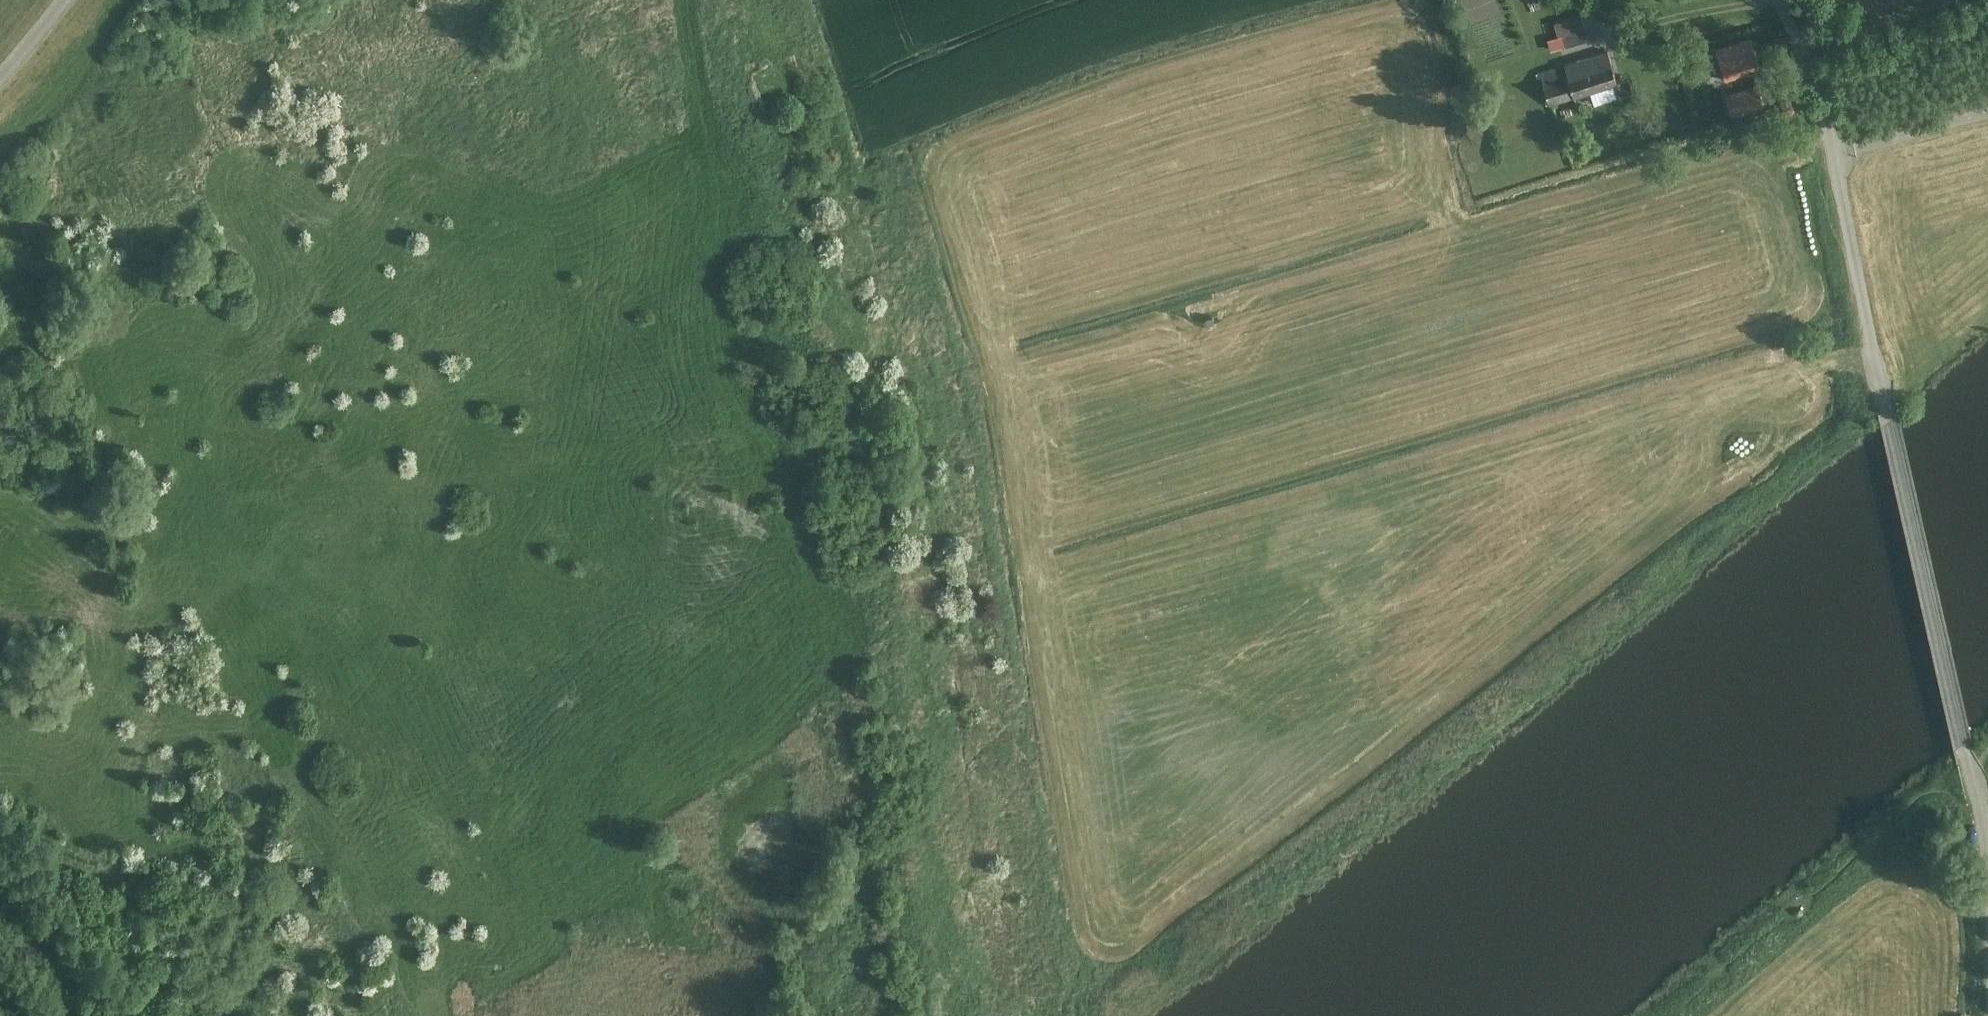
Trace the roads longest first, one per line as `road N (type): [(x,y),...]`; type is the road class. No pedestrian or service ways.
road 1 (track): [(1987,851),(1837,156),(1781,0)]
road 2 (track): [(677,0),(725,241),(719,280),(762,356),(768,423),(792,478),(805,558)]

